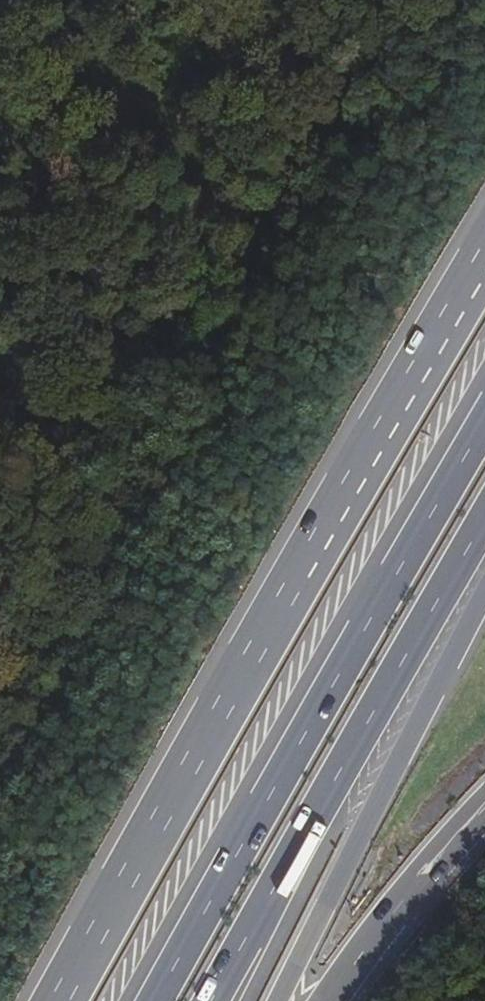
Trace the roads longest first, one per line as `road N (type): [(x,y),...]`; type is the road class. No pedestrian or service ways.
road 1 (trunk): [(484,257),(221,706),(60,1000)]
road 2 (motorway): [(484,416),(151,1000)]
road 3 (motorway): [(218,1000),(484,537)]
road 4 (motorway): [(279,1000),(484,595)]
road 5 (trunk): [(331,1000),(484,812)]

